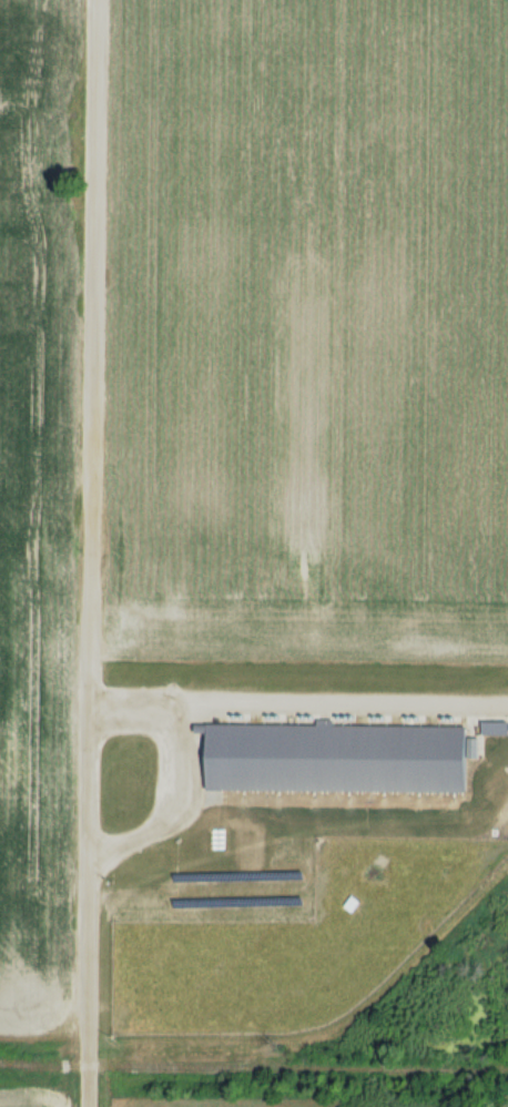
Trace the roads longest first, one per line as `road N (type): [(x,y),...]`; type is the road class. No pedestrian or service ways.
road 1 (residential): [(88,1106),(95,0)]

